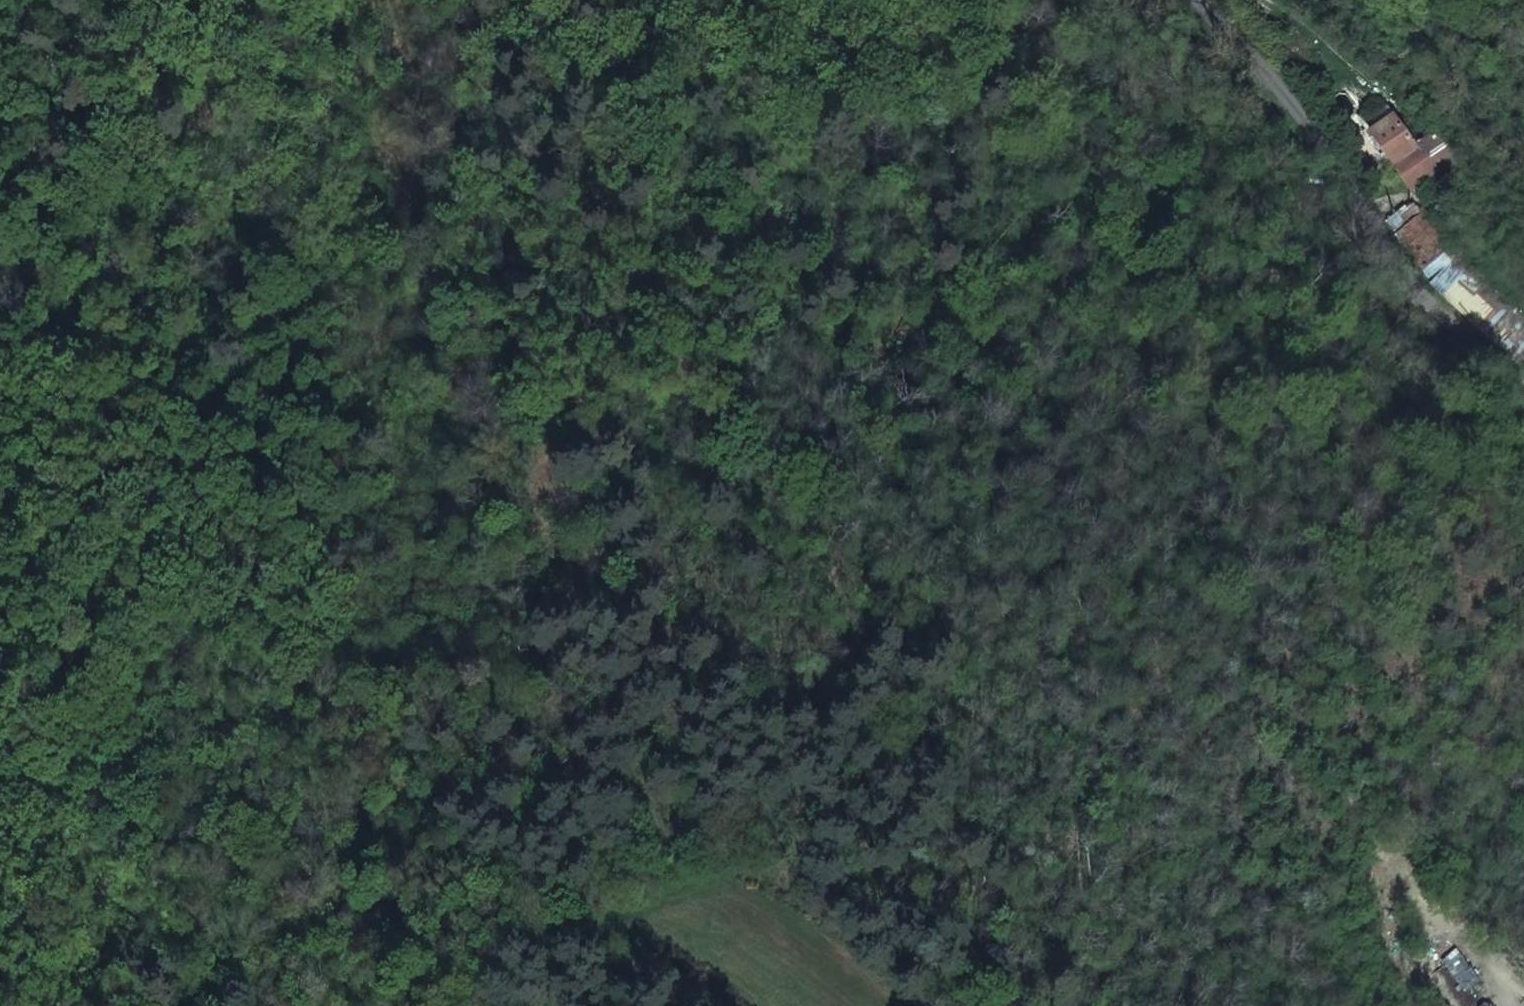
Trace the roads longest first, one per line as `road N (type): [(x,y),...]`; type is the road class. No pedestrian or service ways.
road 1 (residential): [(1224,0),(1258,28),(1387,257),(1523,351)]
road 2 (track): [(415,1005),(278,897),(66,825),(0,815)]

